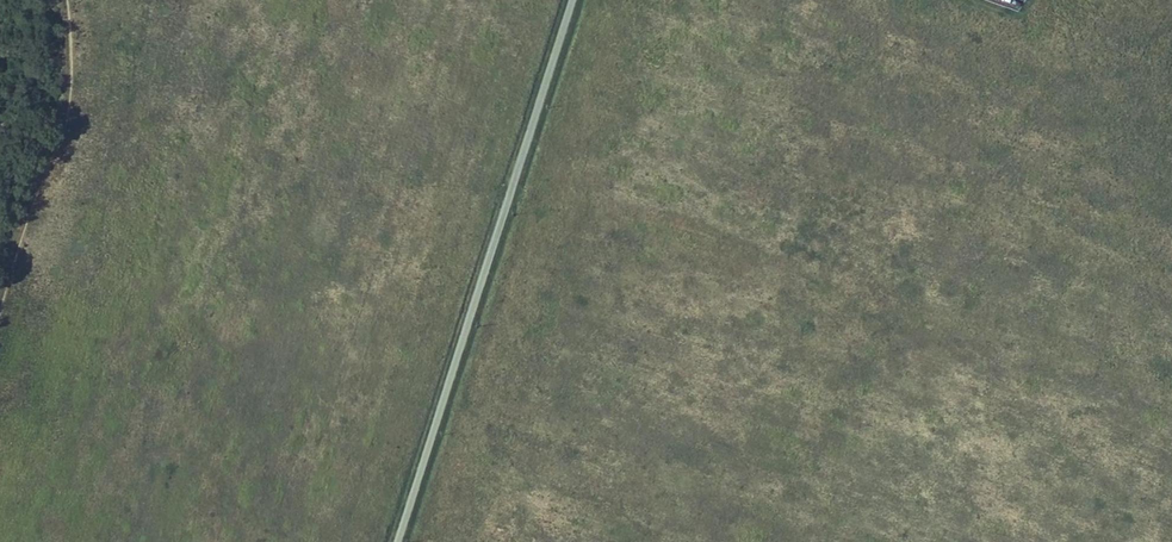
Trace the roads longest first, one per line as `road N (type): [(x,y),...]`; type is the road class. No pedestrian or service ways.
road 1 (unclassified): [(396,541),(573,0)]
road 2 (track): [(0,297),(69,97),(69,0)]

